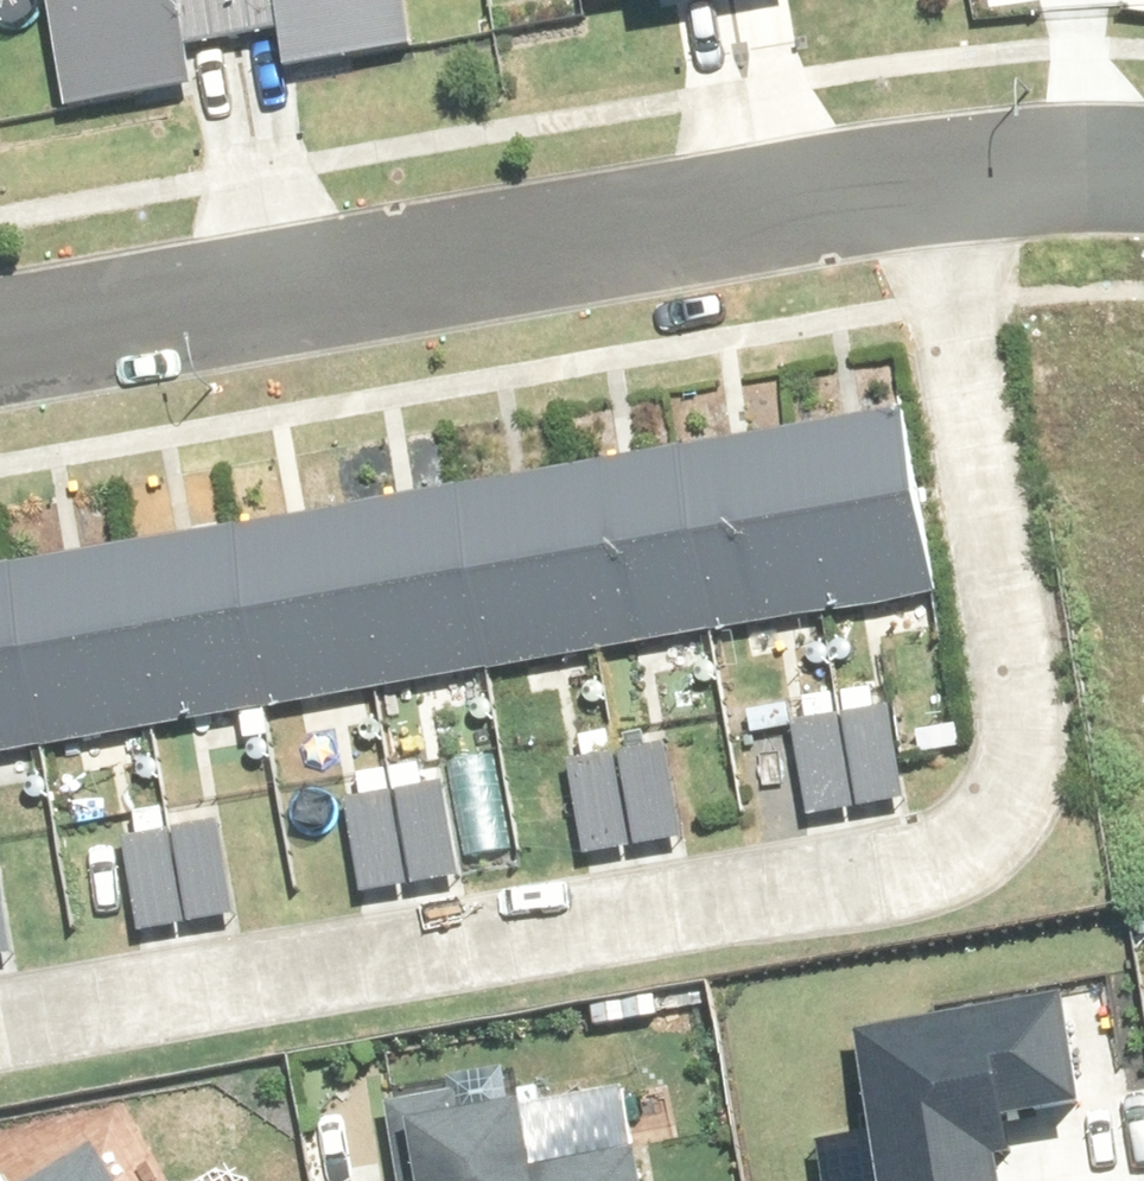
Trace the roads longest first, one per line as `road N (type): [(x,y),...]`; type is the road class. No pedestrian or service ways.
road 1 (residential): [(920,179),(1005,688),(1010,775),(996,840),(958,883),(0,1042)]
road 2 (residential): [(0,338),(920,179)]
road 3 (residential): [(920,179),(1143,168)]

